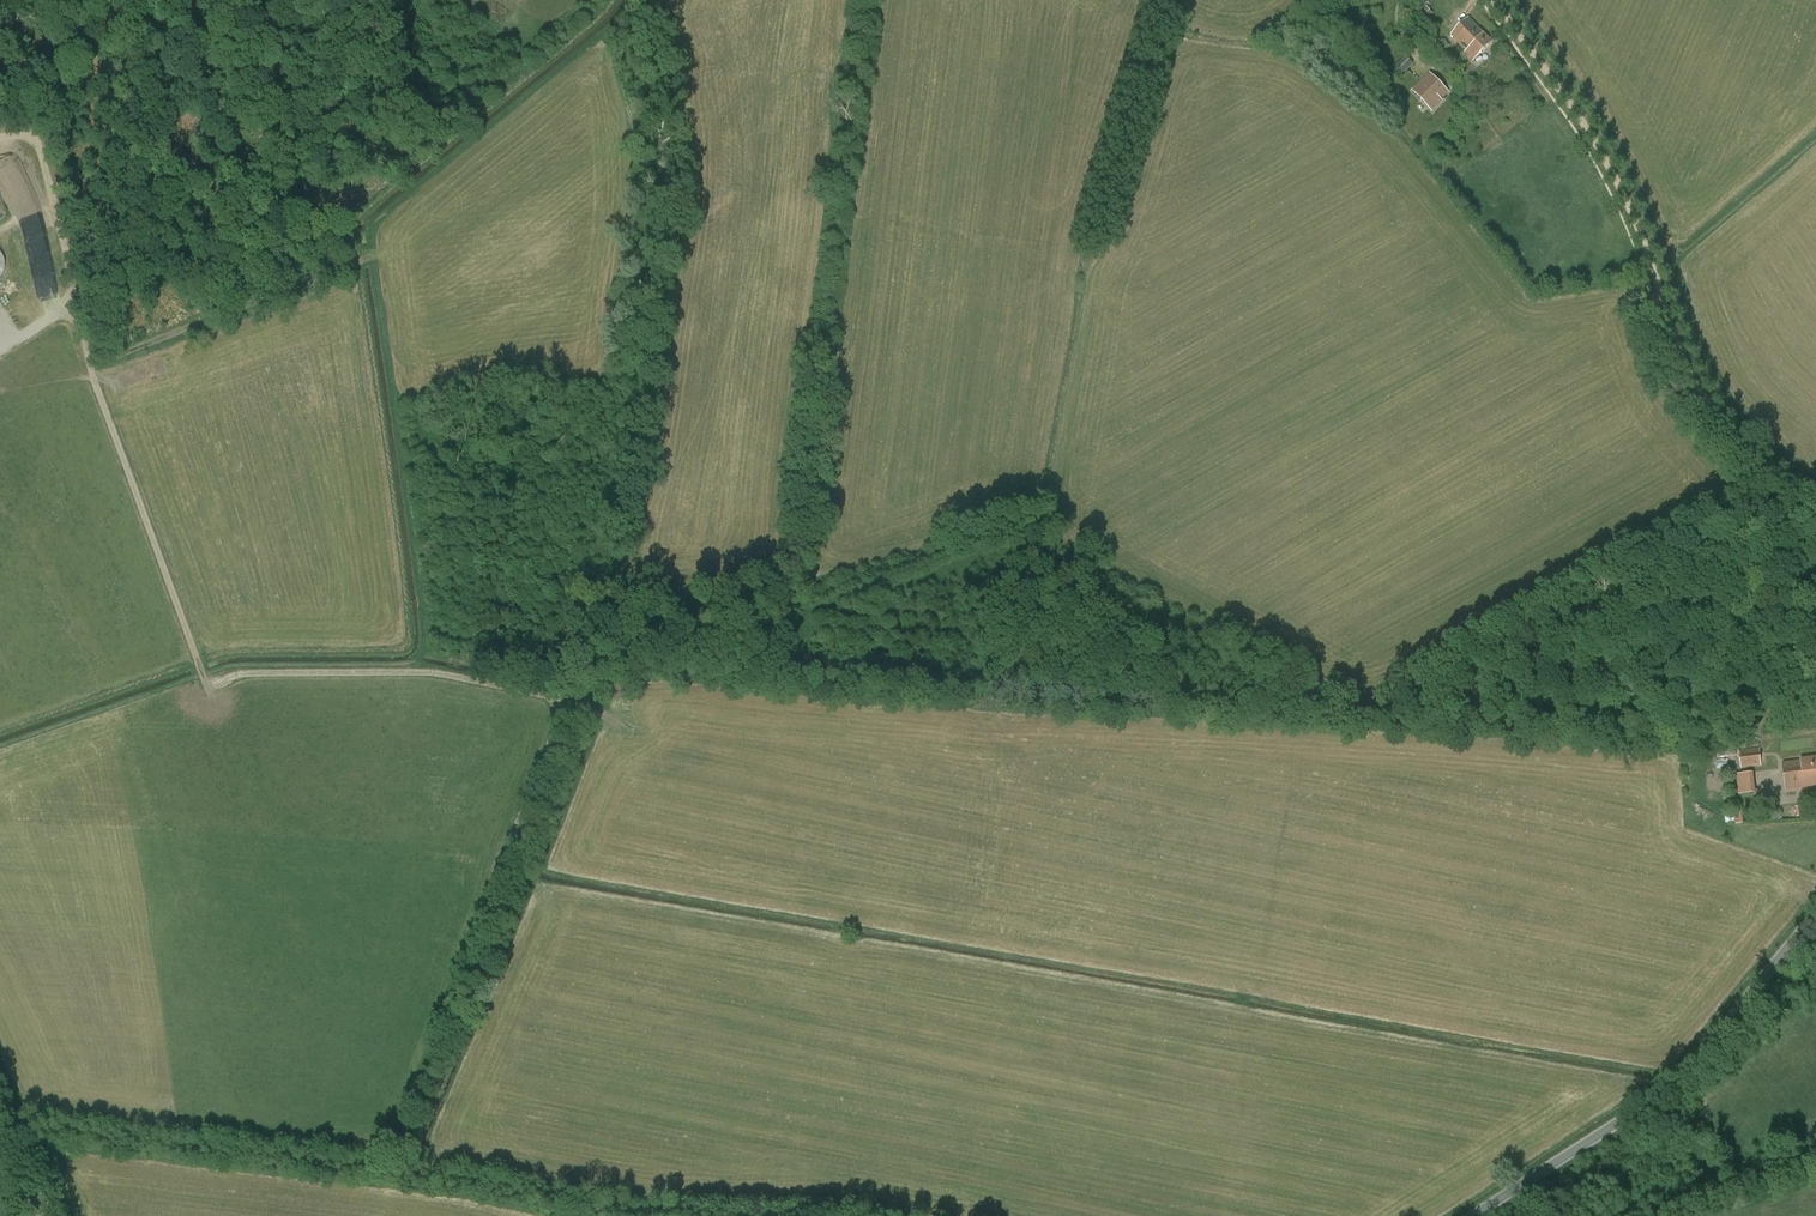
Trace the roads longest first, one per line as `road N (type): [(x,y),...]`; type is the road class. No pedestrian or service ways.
road 1 (track): [(1815,511),(1742,443),(1691,378),(1613,174),(1493,0)]
road 2 (tertiary): [(1474,1215),(1671,1083),(1815,914)]

